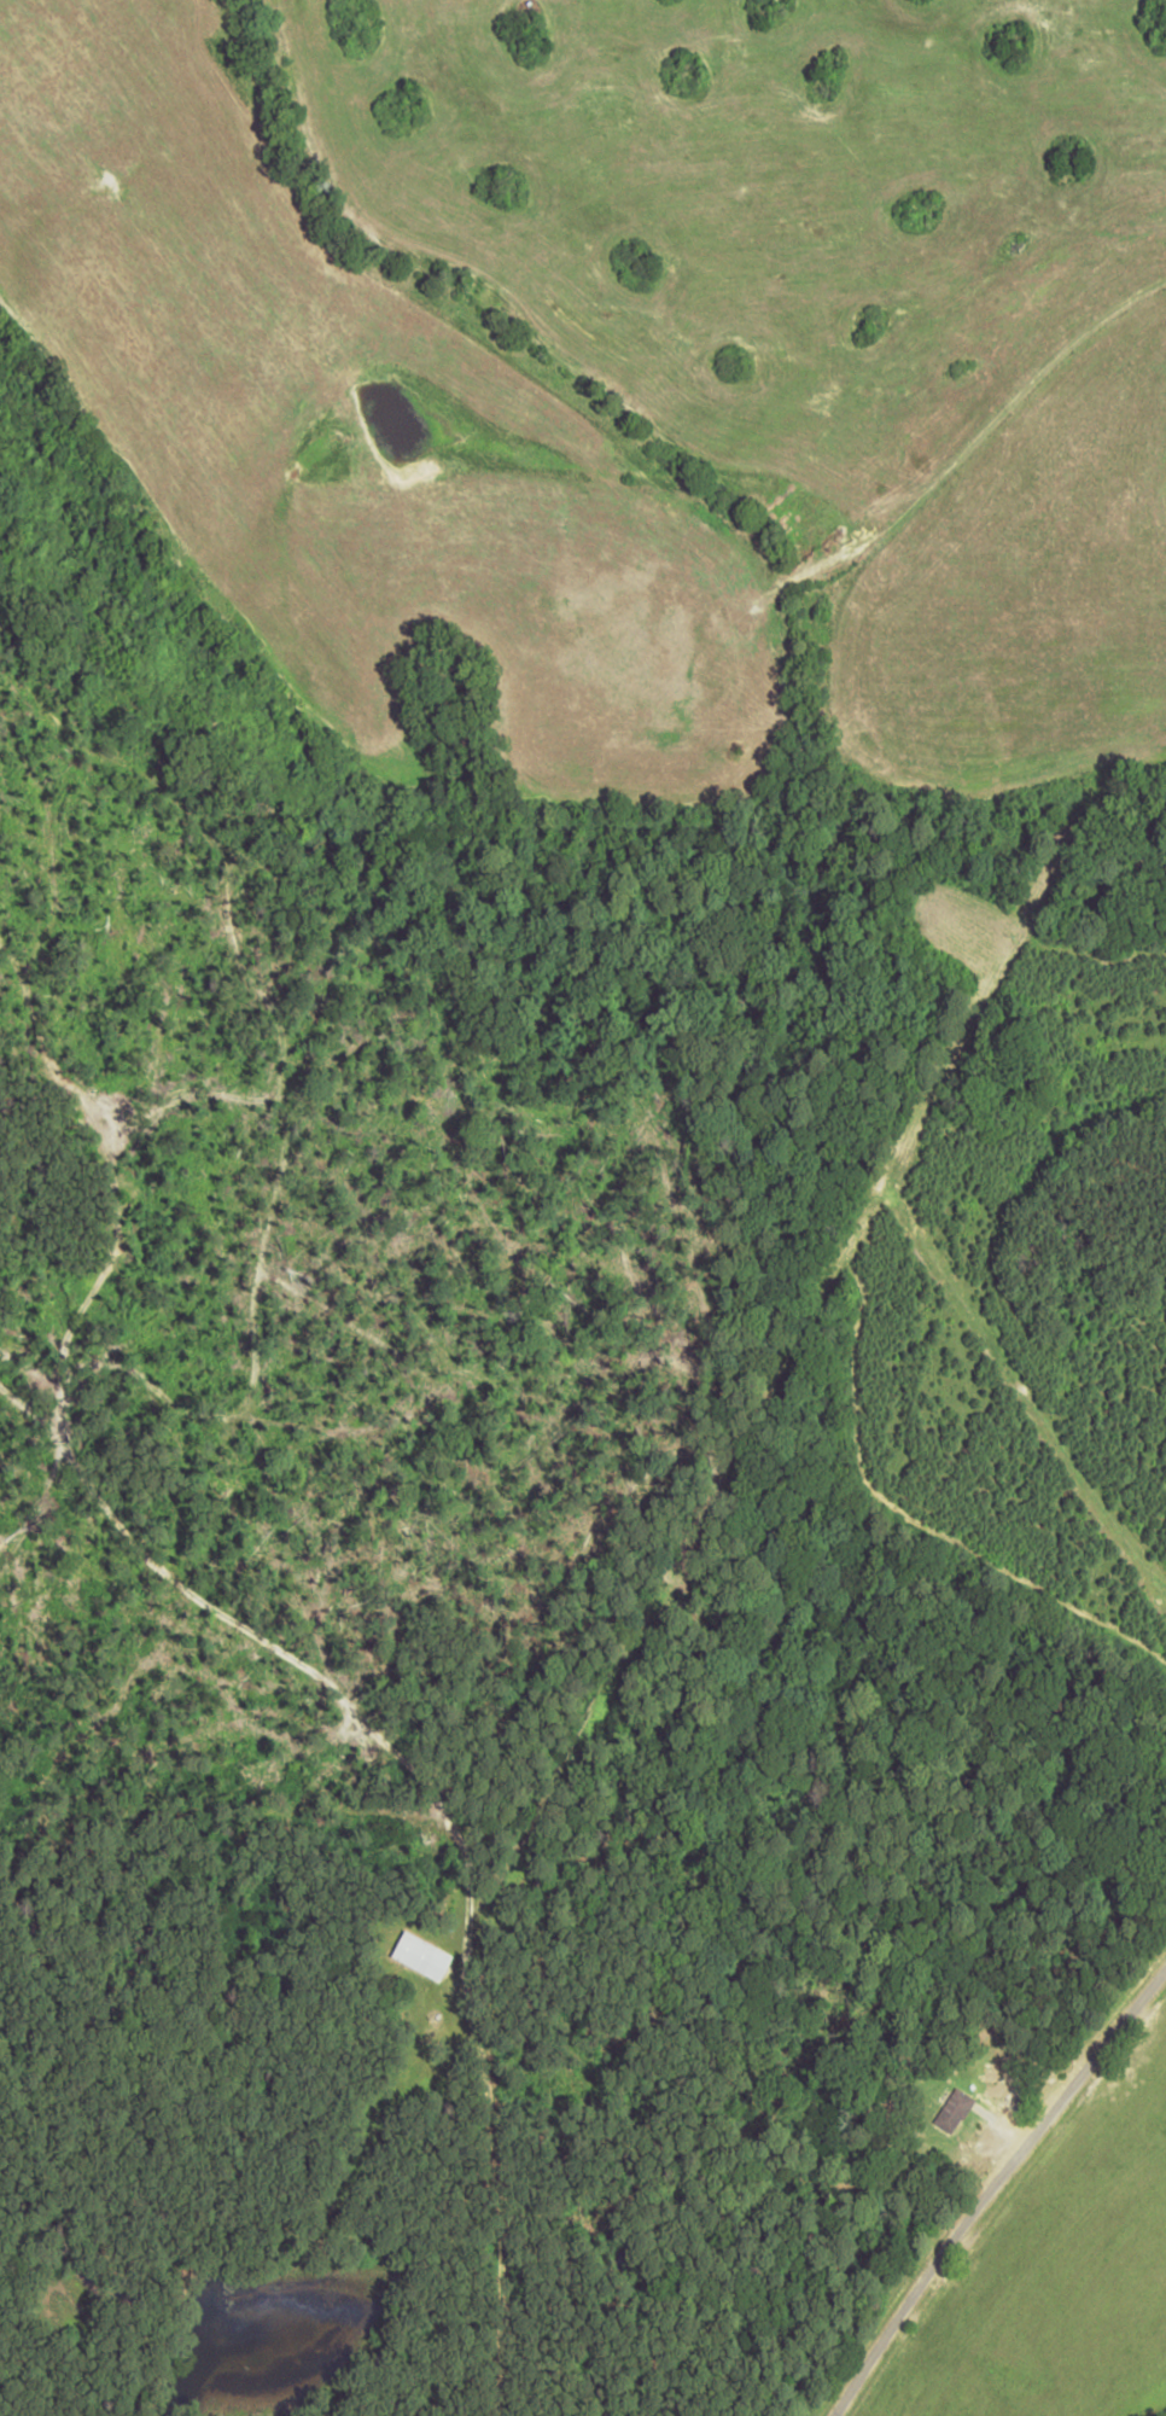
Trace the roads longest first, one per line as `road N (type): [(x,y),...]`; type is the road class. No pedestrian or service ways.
road 1 (residential): [(471,1828),(468,1798),(396,1695),(210,1599),(42,1424),(0,1409)]
road 2 (residential): [(833,2415),(943,2251),(1165,1956)]

